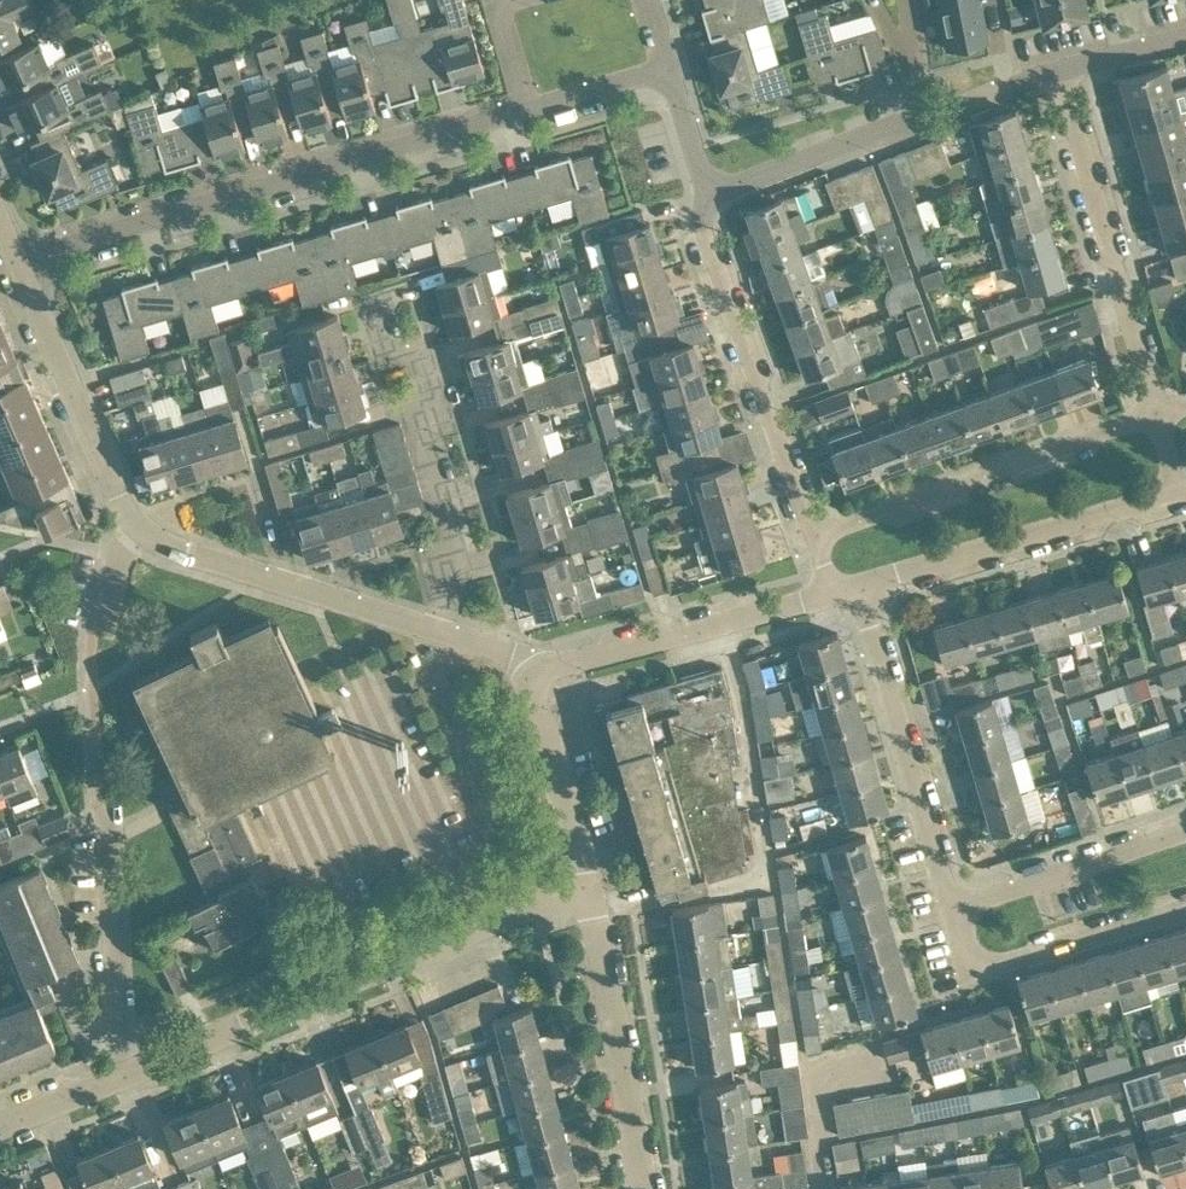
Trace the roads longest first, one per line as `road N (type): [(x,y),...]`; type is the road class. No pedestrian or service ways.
road 1 (residential): [(18,262),(296,170),(524,110)]
road 2 (residential): [(135,1070),(557,895),(588,888)]
road 3 (residential): [(706,201),(1058,65)]
road 4 (residential): [(1156,419),(1058,65)]
road 5 (residential): [(1156,419),(814,537)]
road 6 (residential): [(814,537),(703,236),(706,201)]
road 7 (residential): [(857,585),(952,908)]
road 8 (residential): [(435,630),(457,563),(386,307)]
road 9 (residential): [(857,585),(1175,495)]
road 10 (residential): [(435,630),(195,554),(139,524)]
road 11 (residential): [(643,1188),(588,888)]
road 12 (residential): [(539,675),(831,592)]
road 13 (residential): [(952,908),(972,973),(1185,908)]
road 14 (residential): [(139,524),(18,262)]
road 15 (residential): [(135,1070),(122,1036),(101,806)]
road 16 (residential): [(952,908),(1185,832)]
road 17 (residential): [(588,888),(533,692),(539,675)]
road 18 (residential): [(524,110),(665,73)]
road 19 (residential): [(0,1125),(135,1070)]
road 20 (residential): [(665,73),(706,201)]
road 21 (residential): [(521,0),(496,7),(524,110)]
road 22 (residential): [(1058,65),(1185,34)]

